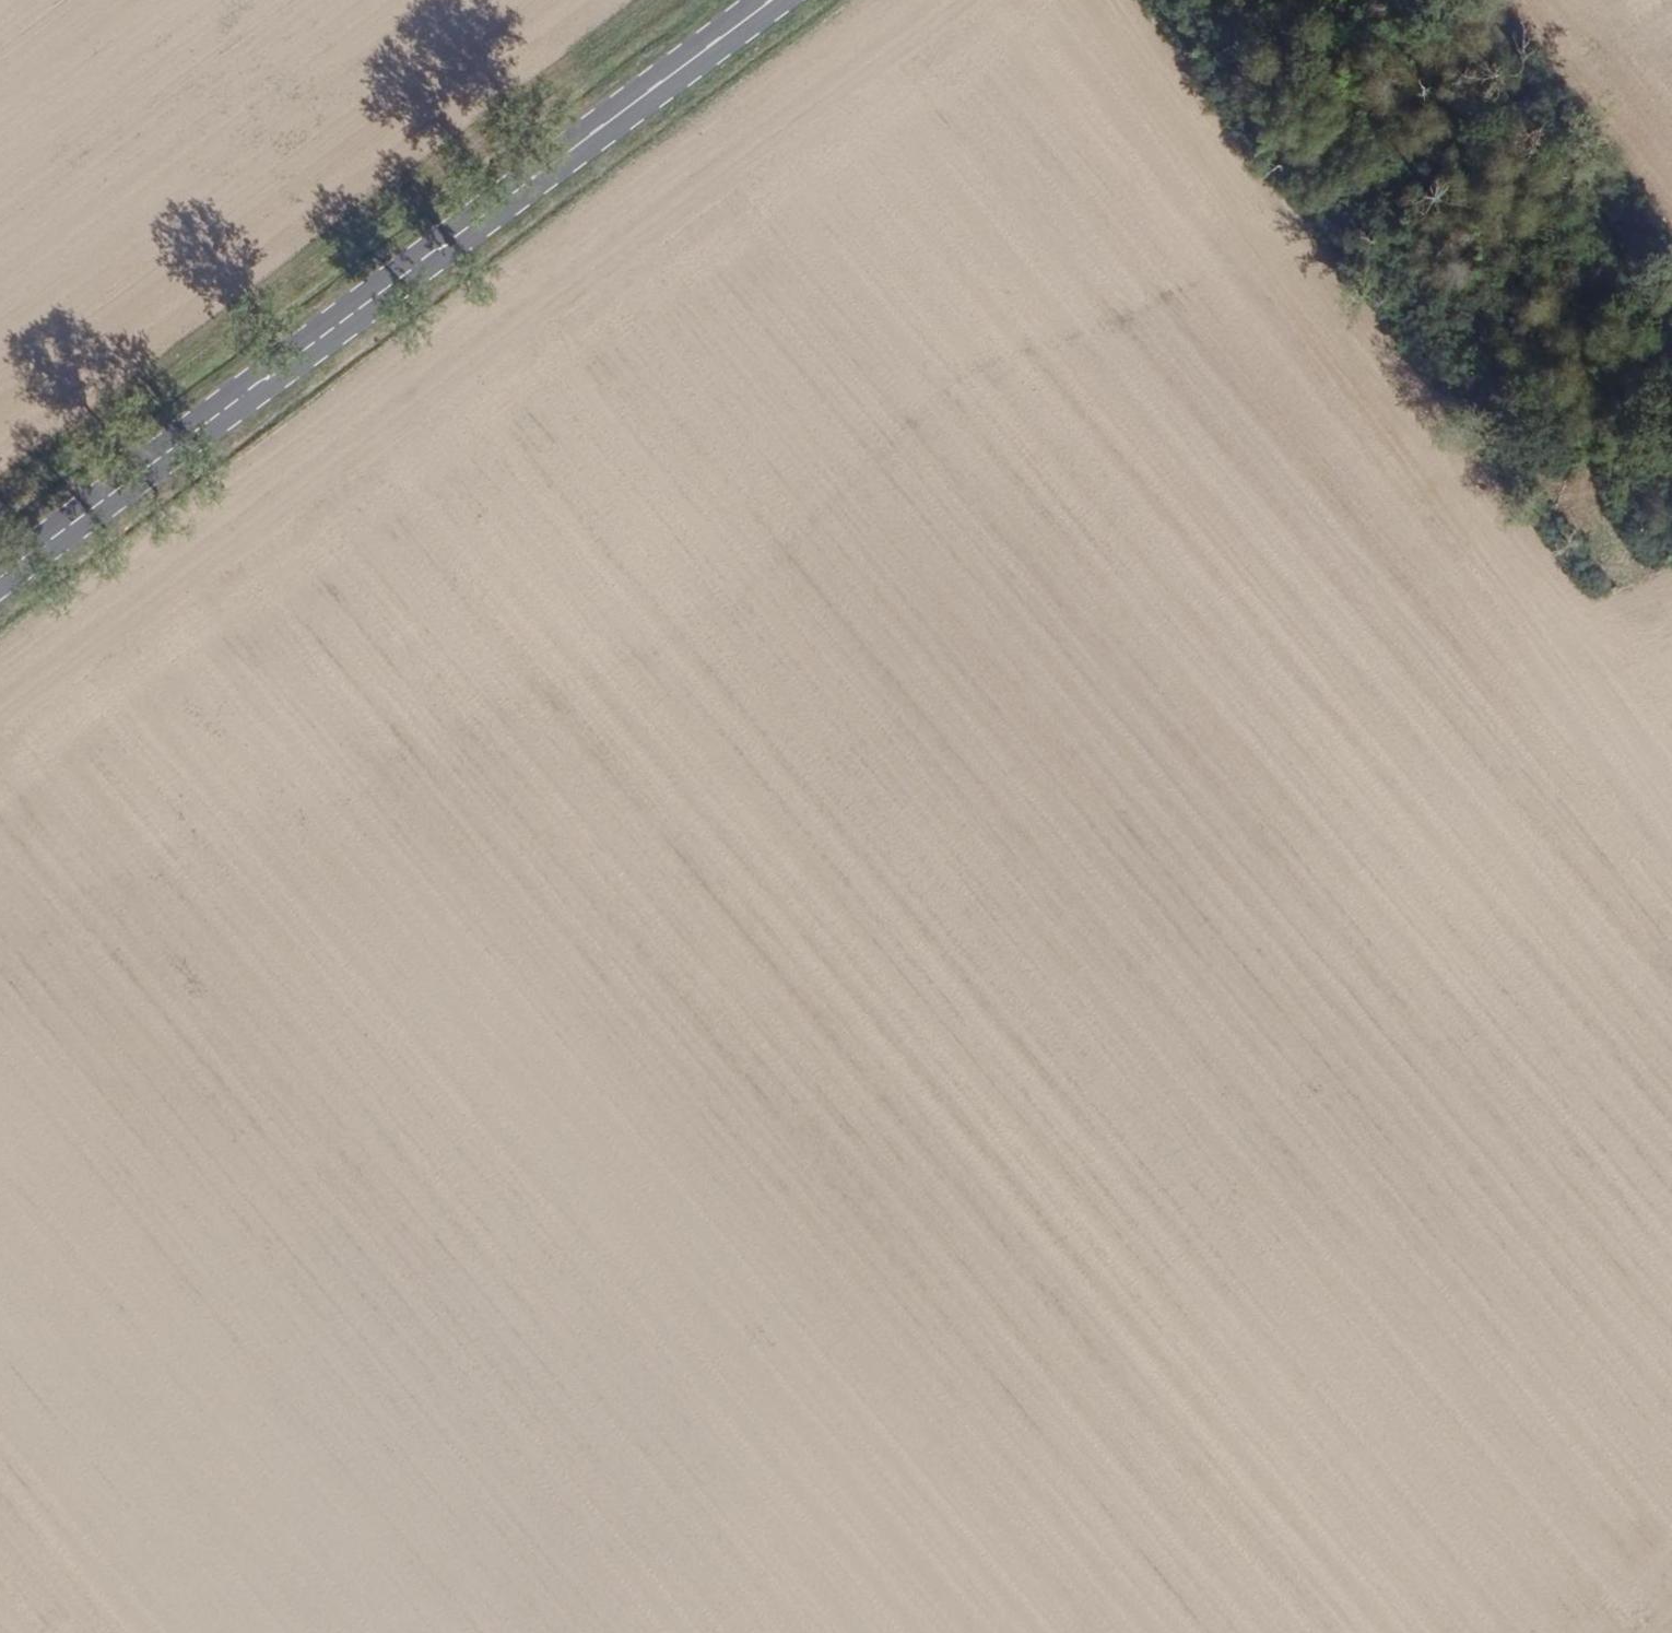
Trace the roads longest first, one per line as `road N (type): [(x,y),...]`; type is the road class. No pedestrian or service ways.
road 1 (secondary): [(0,581),(780,0)]
road 2 (track): [(1671,810),(1135,0)]

